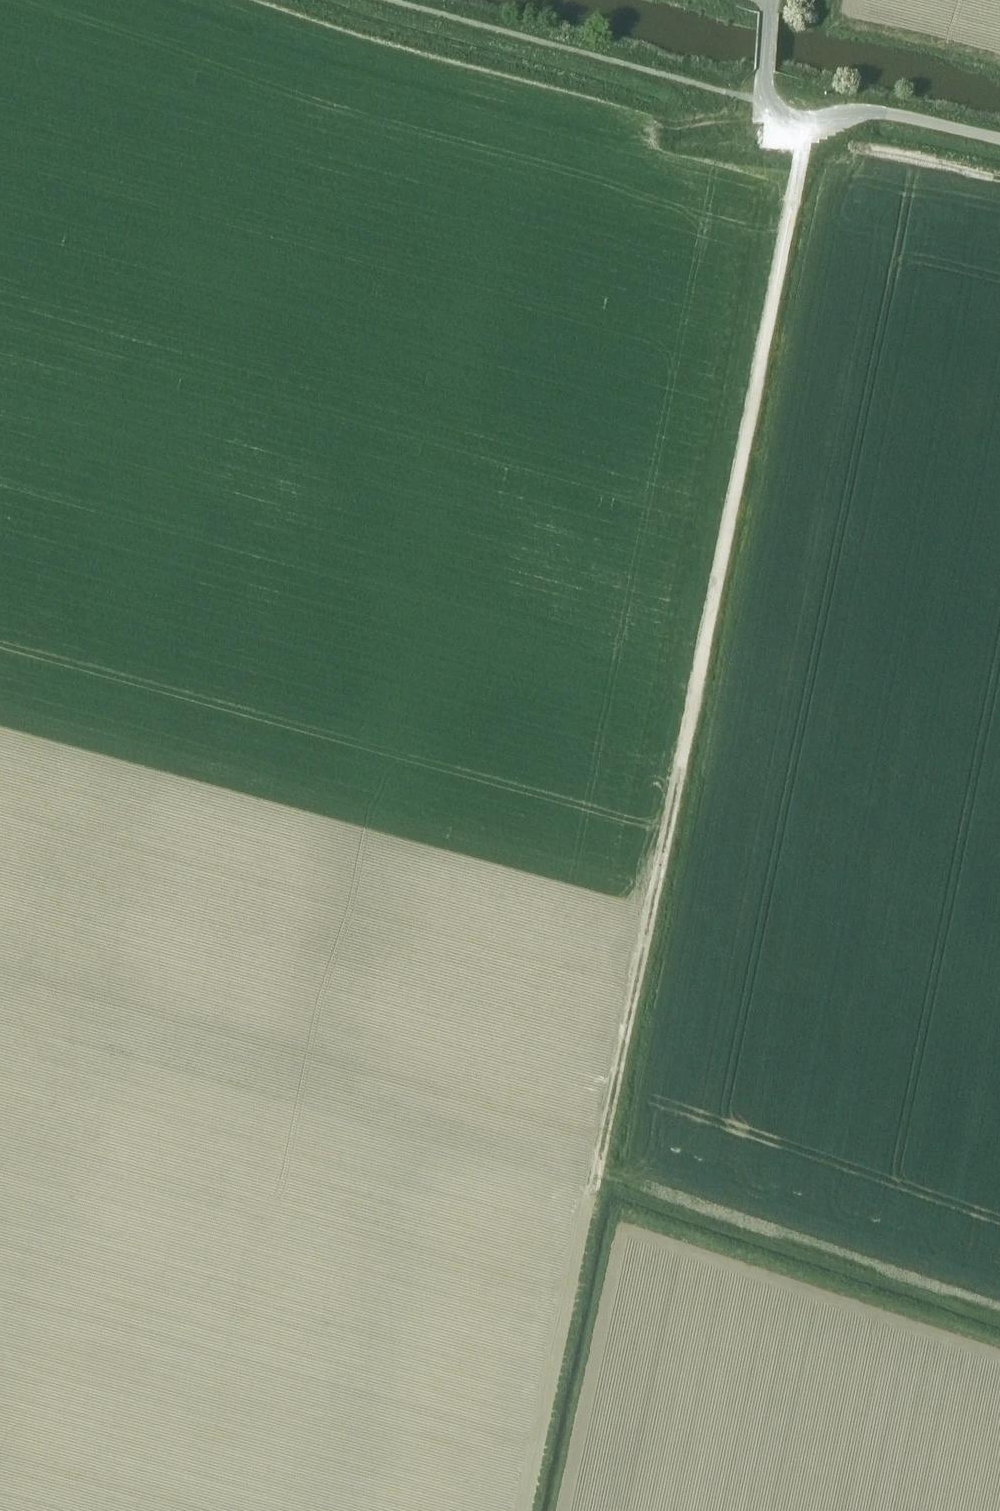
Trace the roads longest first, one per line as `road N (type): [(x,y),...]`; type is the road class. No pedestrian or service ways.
road 1 (unclassified): [(999,140),(885,114),(804,122),(774,112),(764,96),(769,0)]

